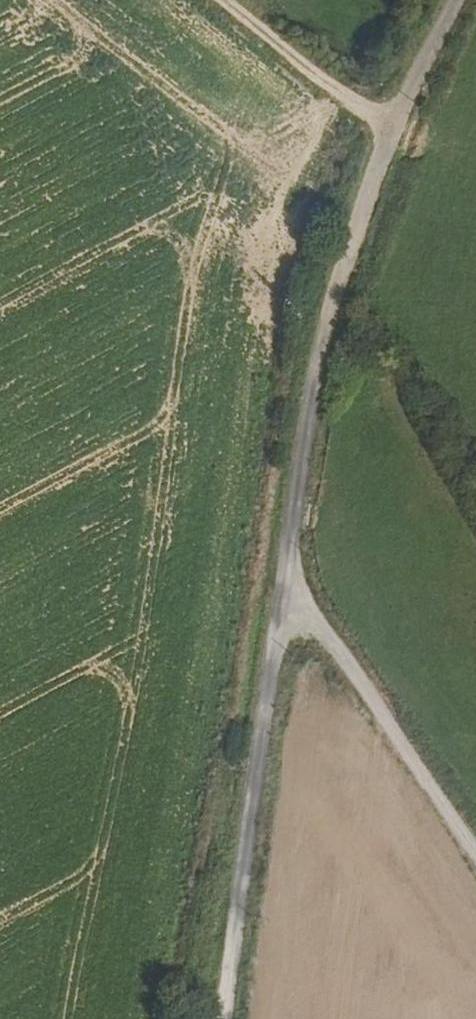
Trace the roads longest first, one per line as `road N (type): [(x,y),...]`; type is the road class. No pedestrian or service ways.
road 1 (unclassified): [(395,120),(356,228),(300,492),(220,1018)]
road 2 (track): [(475,873),(284,592)]
road 3 (unclassified): [(232,0),(311,66),(395,120)]
road 4 (unclassified): [(454,0),(395,120)]

